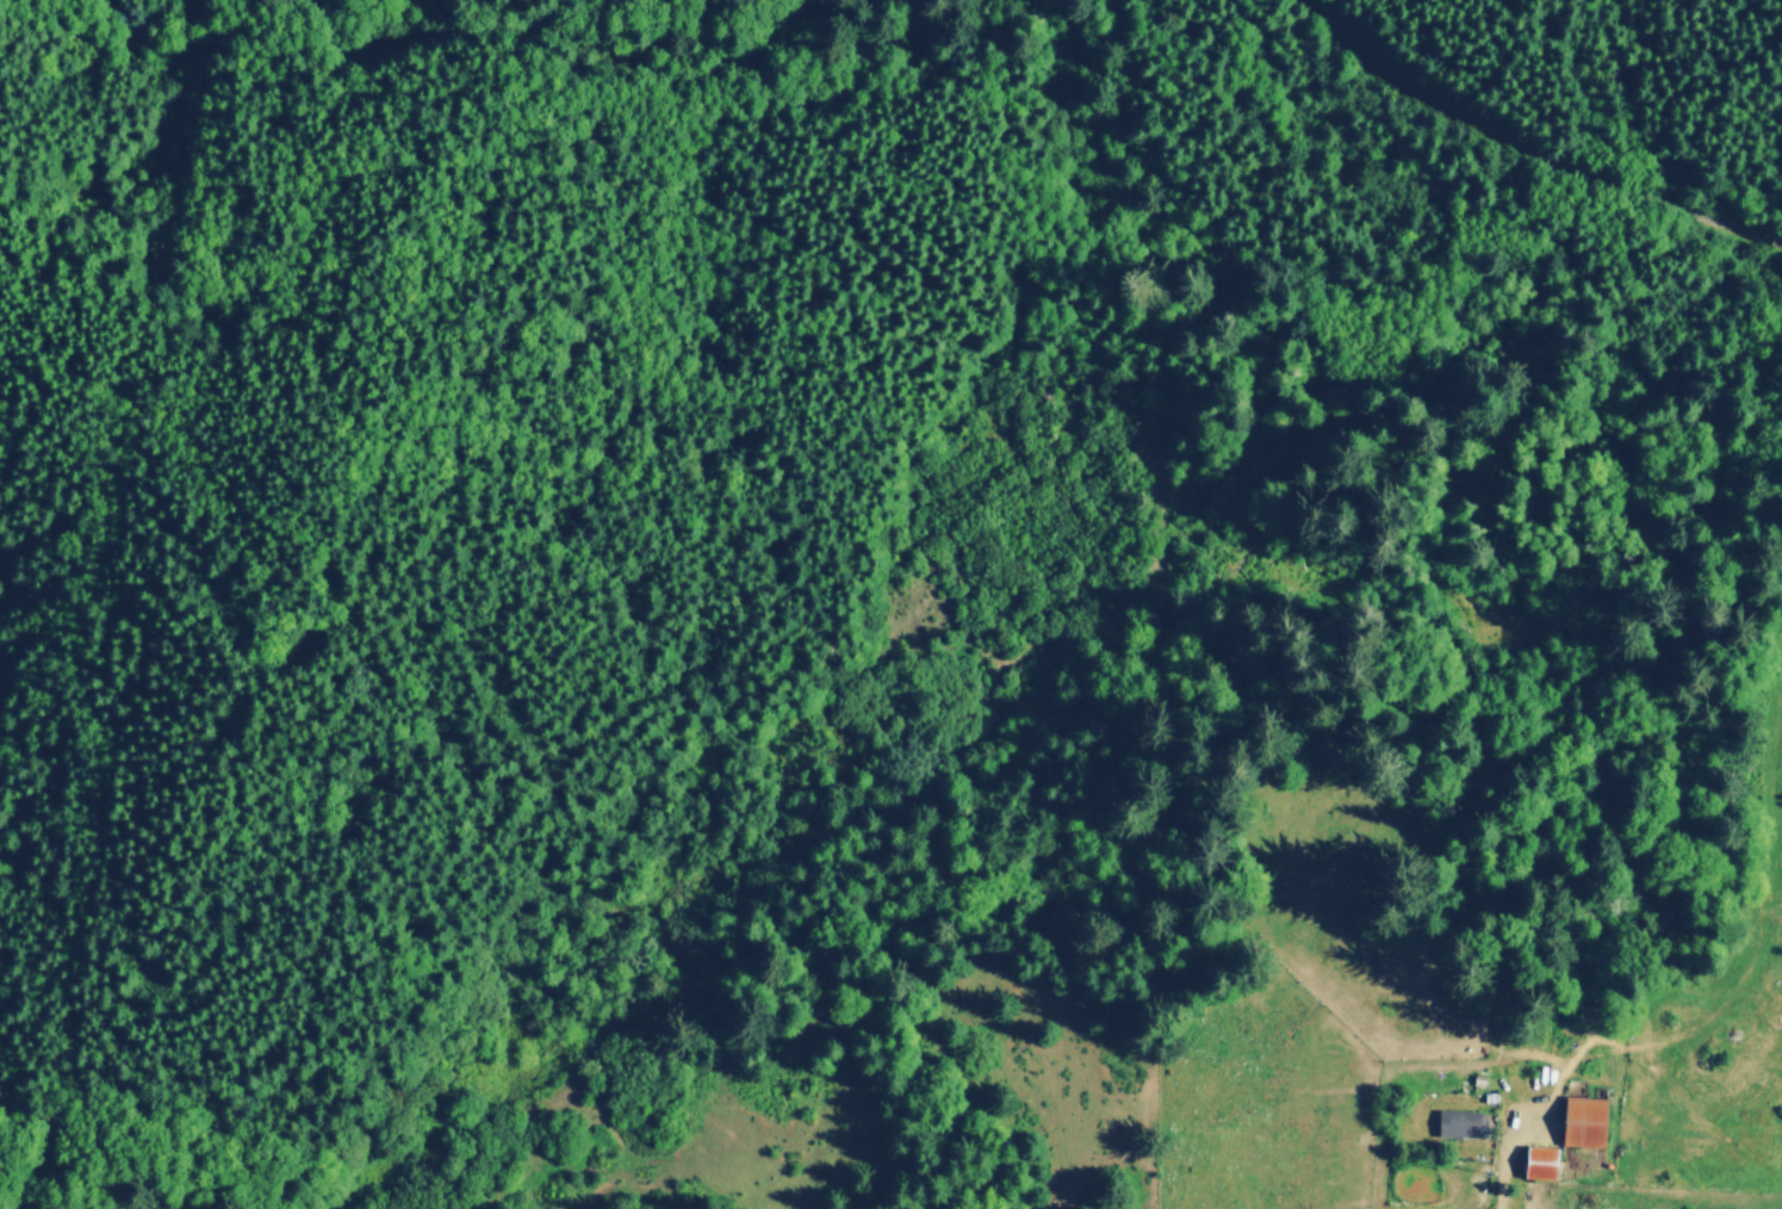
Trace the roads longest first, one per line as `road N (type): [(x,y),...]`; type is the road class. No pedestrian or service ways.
road 1 (track): [(1350,0),(1466,114),(1732,237),(1781,249)]

